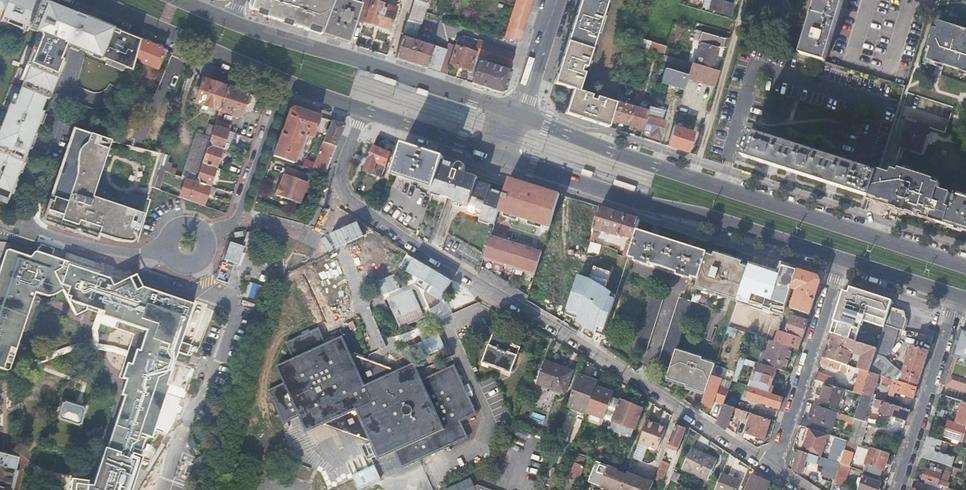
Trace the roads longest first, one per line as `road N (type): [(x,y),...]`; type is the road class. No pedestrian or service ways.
road 1 (residential): [(362,111),(341,173),(348,200),(775,468)]
road 2 (primary): [(965,265),(520,114)]
road 3 (residential): [(93,1),(26,229),(123,253),(169,249)]
road 4 (primary): [(502,157),(842,259)]
road 5 (primary): [(520,114),(232,23)]
road 6 (residential): [(842,259),(775,468)]
road 7 (primary): [(93,1),(282,81)]
road 8 (residential): [(898,489),(959,297)]
road 9 (residential): [(205,238),(237,219),(282,81)]
road 10 (primary): [(362,111),(502,157)]
road 11 (primary): [(842,259),(959,297)]
road 12 (residential): [(520,114),(557,0)]

